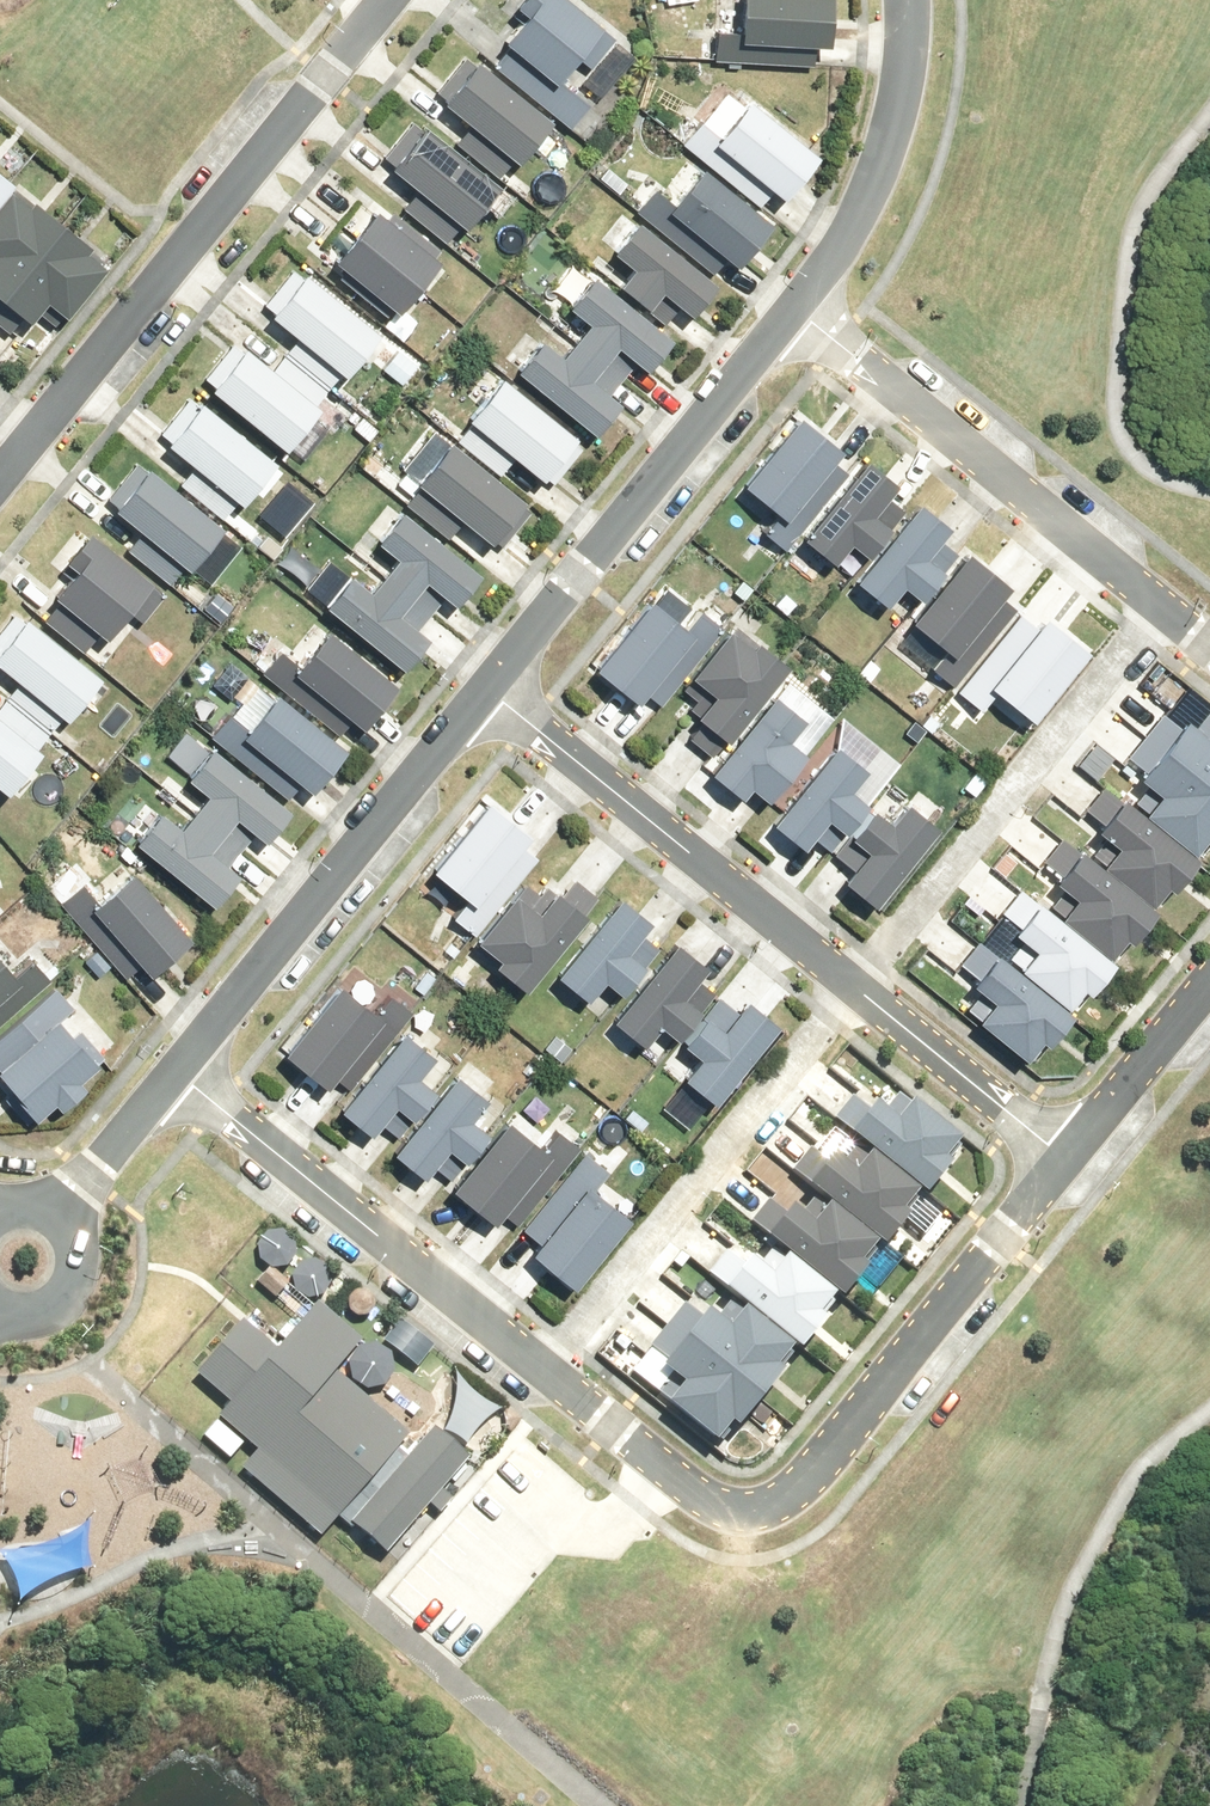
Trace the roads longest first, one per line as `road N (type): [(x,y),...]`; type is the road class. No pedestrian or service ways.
road 1 (residential): [(534,1369),(689,1492),(736,1512),(764,1512),(826,1465),(1066,1164)]
road 2 (residential): [(397,0),(32,440)]
road 3 (residential): [(173,1074),(487,685)]
road 4 (residential): [(534,1369),(850,985)]
road 5 (residential): [(850,985),(1160,608)]
road 6 (residential): [(487,685),(792,317)]
road 7 (residential): [(487,685),(850,985)]
road 8 (residential): [(1160,608),(792,317)]
road 9 (residential): [(173,1074),(534,1369)]
road 10 (residential): [(792,317),(838,257),(895,111),(902,0)]
road 11 (residential): [(850,985),(1066,1164)]
road 12 (residential): [(1066,1164),(1209,979)]
road 13 (residential): [(53,1220),(173,1074)]
road 14 (residential): [(53,1220),(71,1246),(69,1277),(31,1305),(1,1298)]

